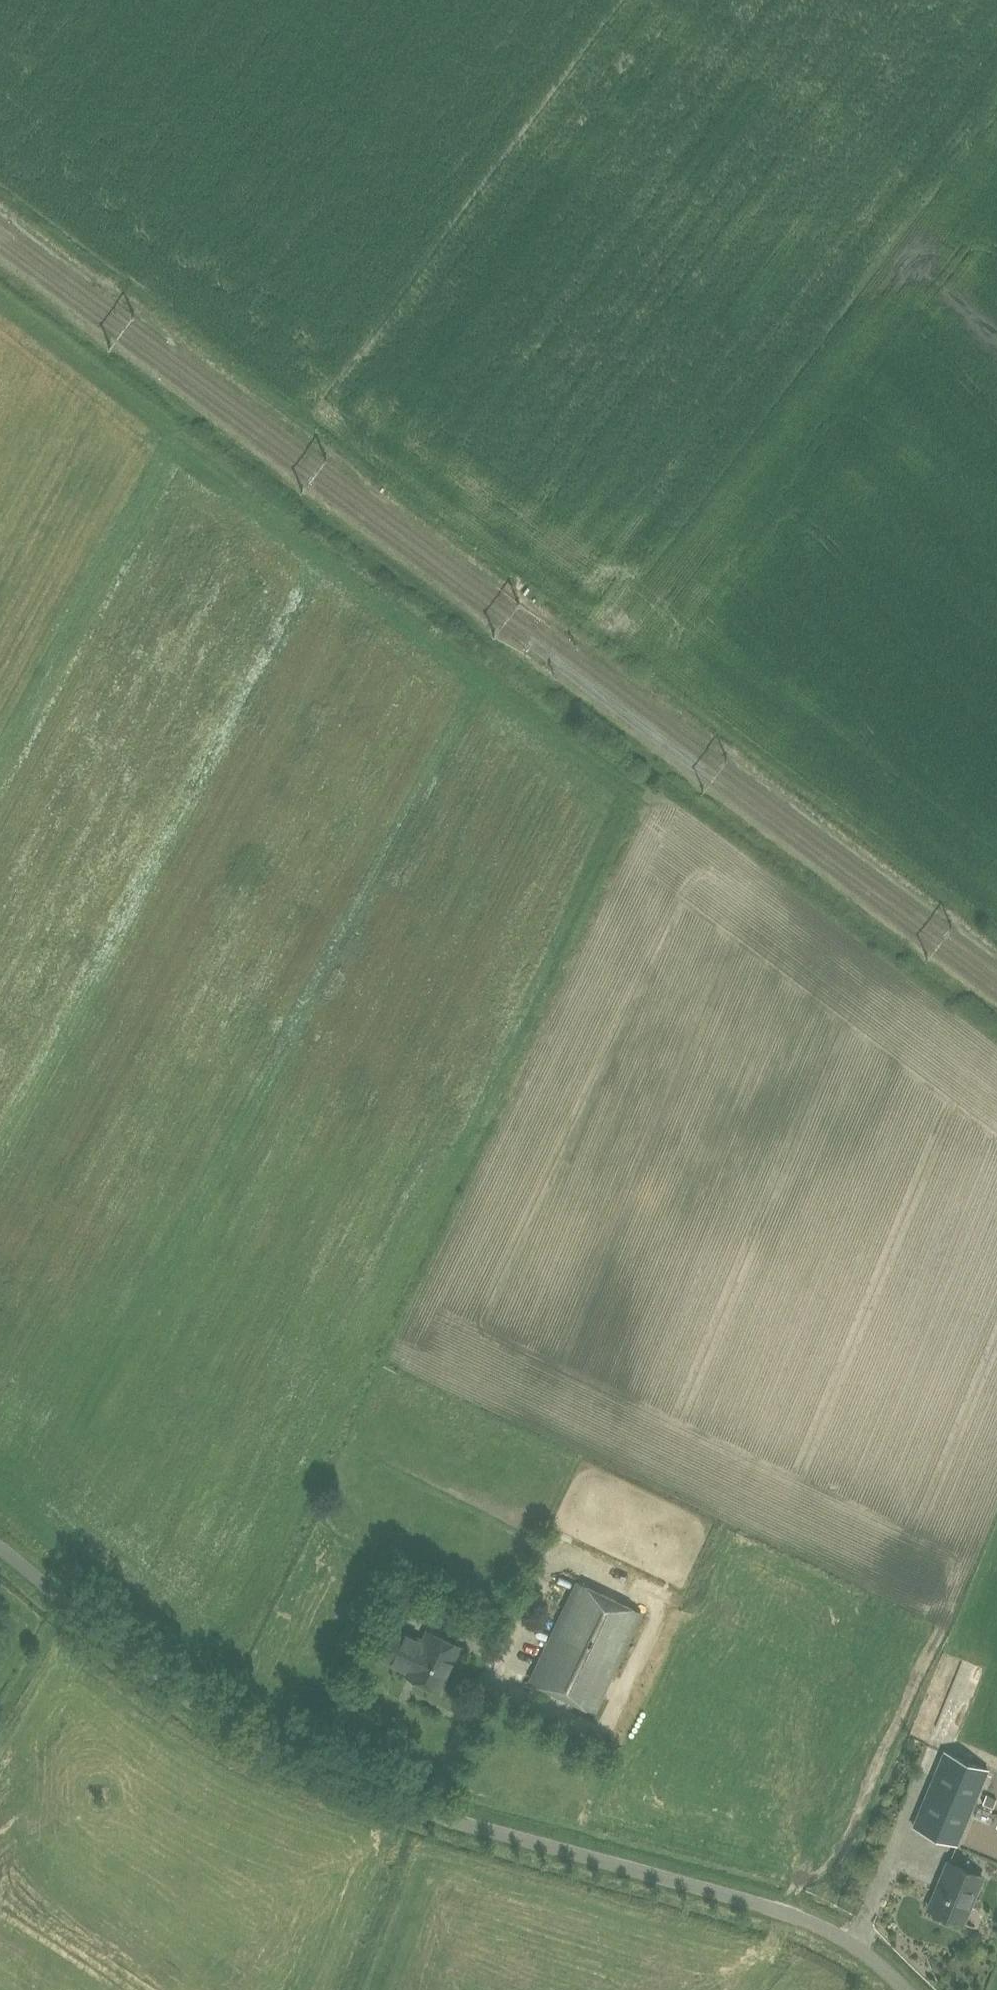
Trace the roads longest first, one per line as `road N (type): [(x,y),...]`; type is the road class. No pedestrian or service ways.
road 1 (unclassified): [(906,1989),(871,1957),(810,1920),(425,1810),(257,1741),(168,1684),(0,1546)]

